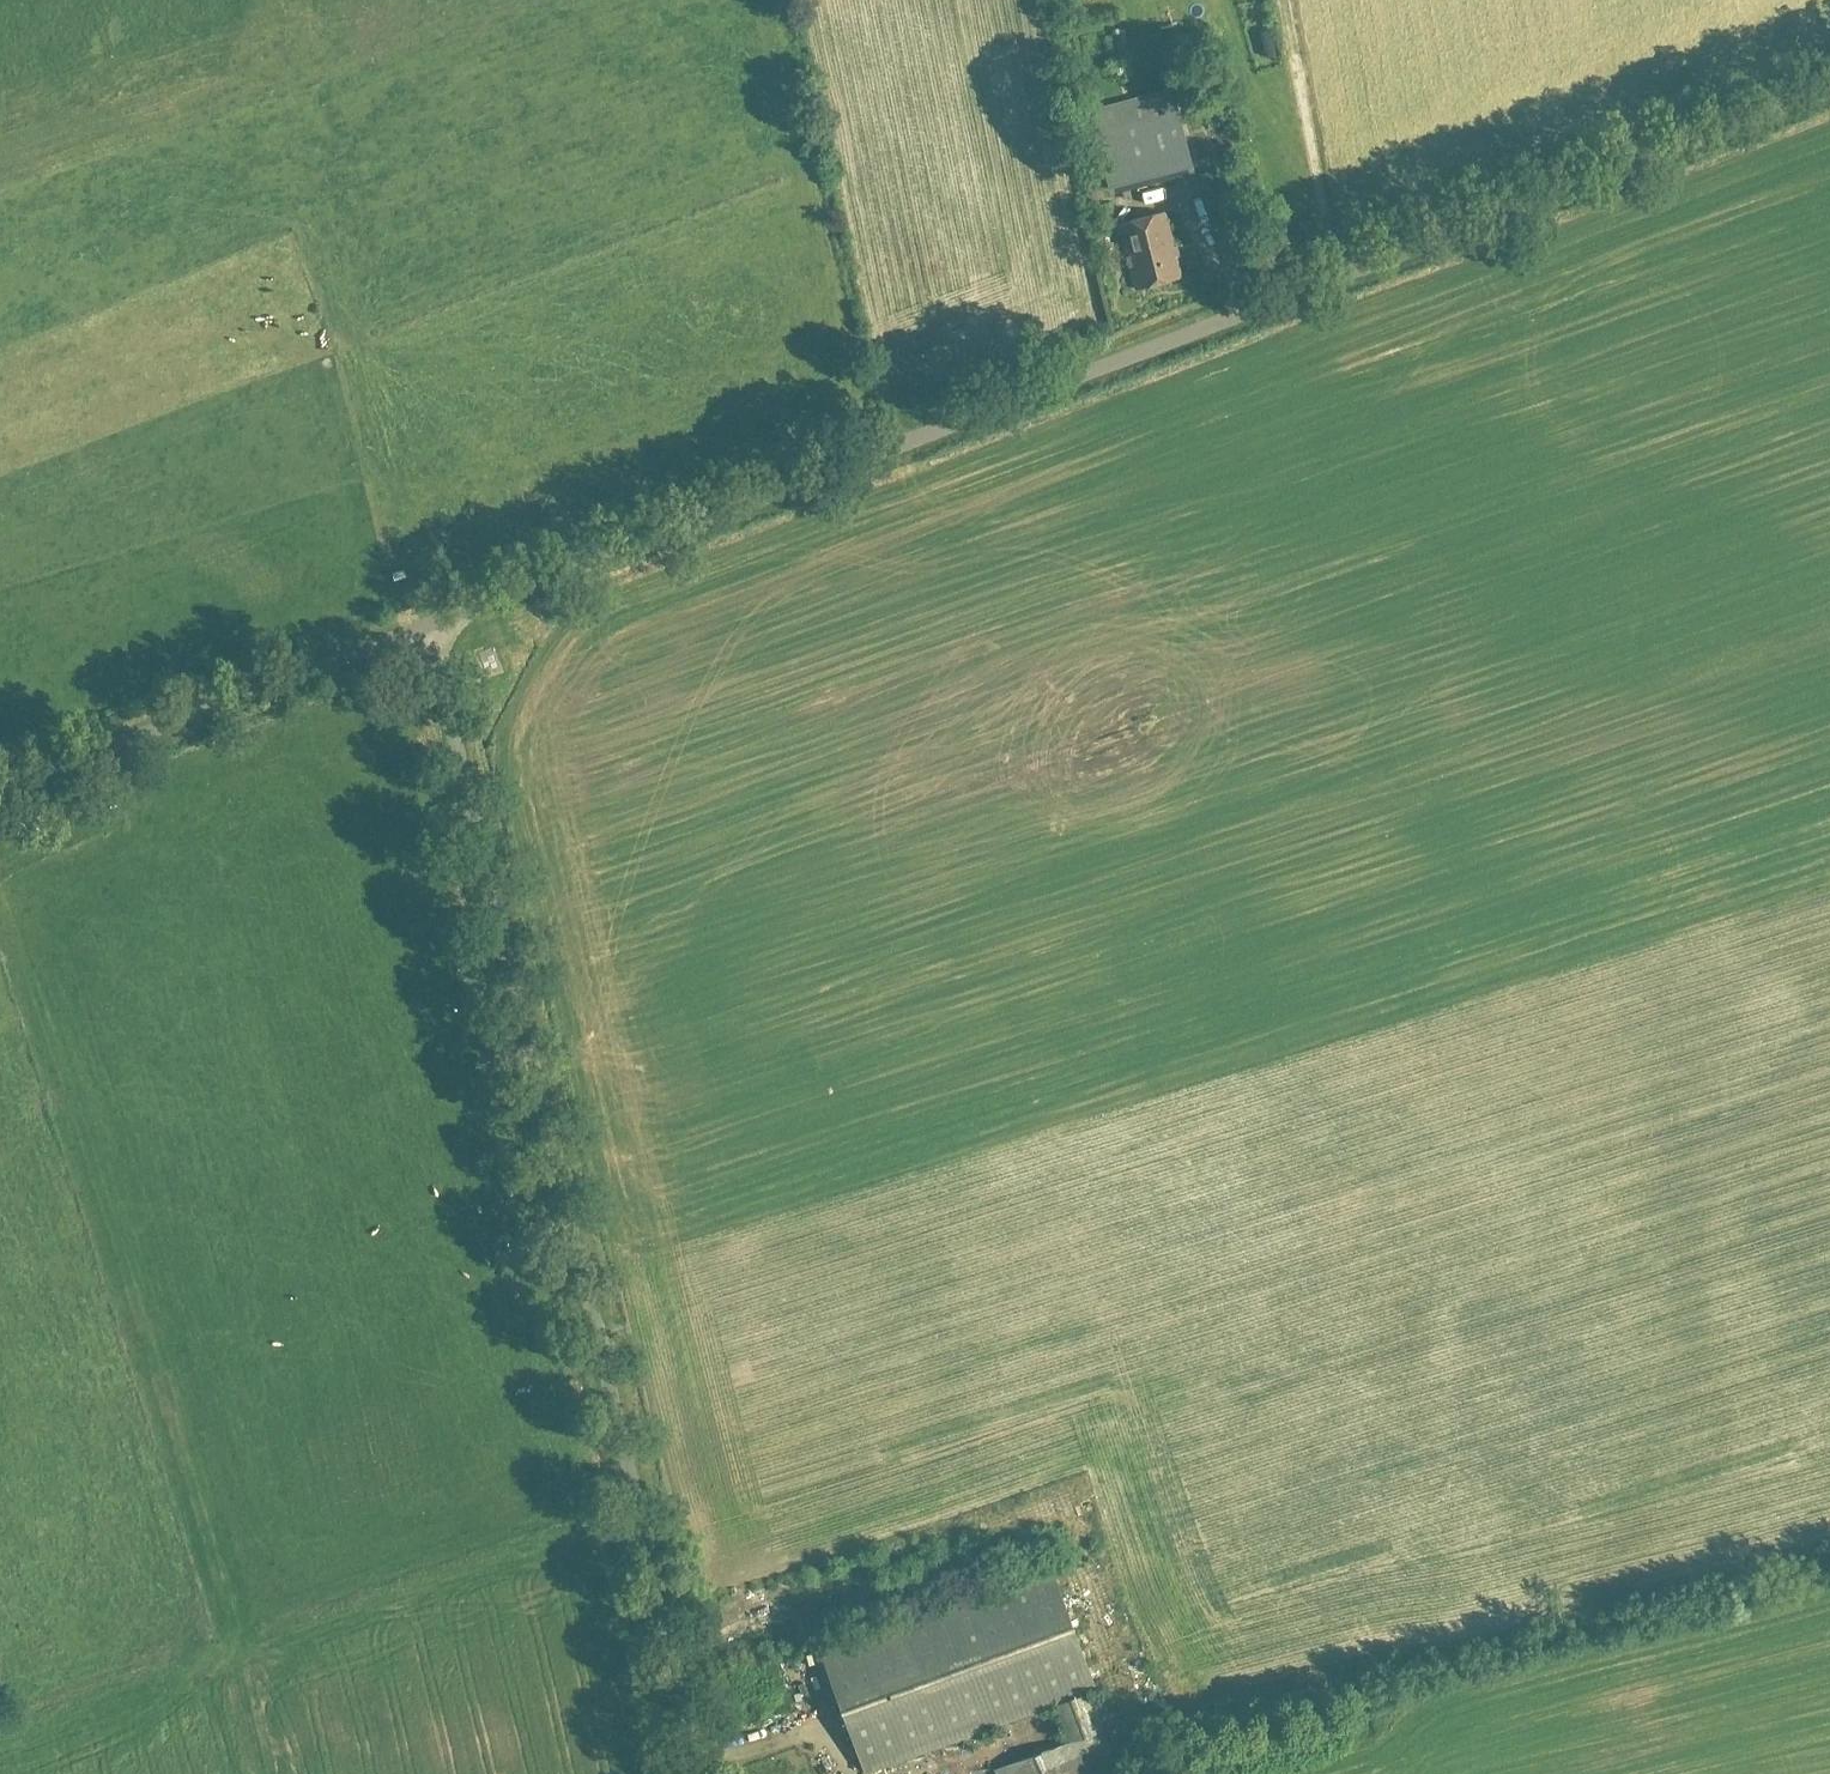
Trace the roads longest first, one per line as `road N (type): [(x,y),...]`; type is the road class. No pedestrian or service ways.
road 1 (unclassified): [(420,632),(1829,91)]
road 2 (unclassified): [(697,1773),(420,632)]
road 3 (unclassified): [(0,792),(420,632)]

